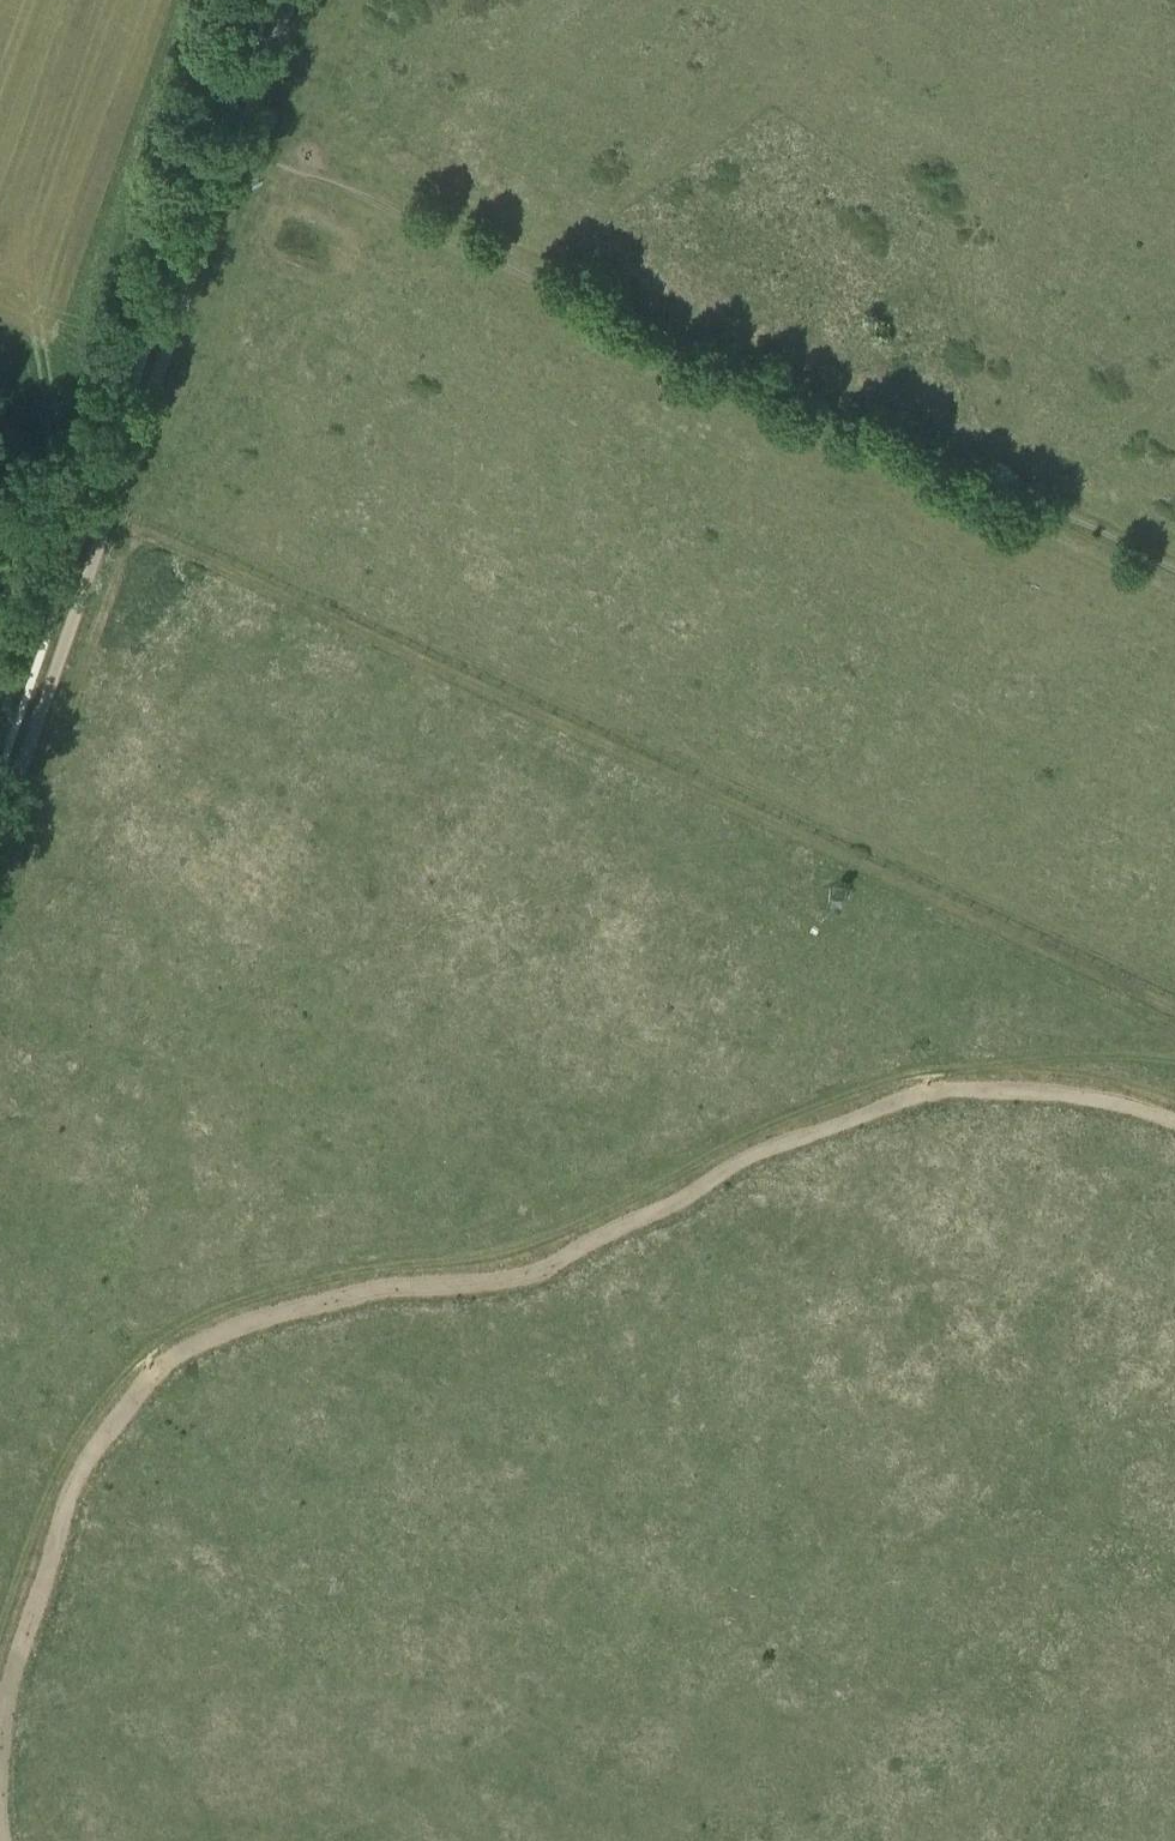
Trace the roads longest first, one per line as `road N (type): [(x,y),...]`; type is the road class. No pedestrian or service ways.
road 1 (track): [(0,1601),(68,1431),(159,1333),(213,1304),(284,1276),(561,1202),(832,1089),(981,1059),(1073,1054),(1174,1063)]
road 2 (track): [(213,0),(60,438),(60,507)]
road 3 (track): [(237,145),(105,523)]
road 4 (track): [(105,523),(0,828)]
road 5 (track): [(288,0),(237,145)]

